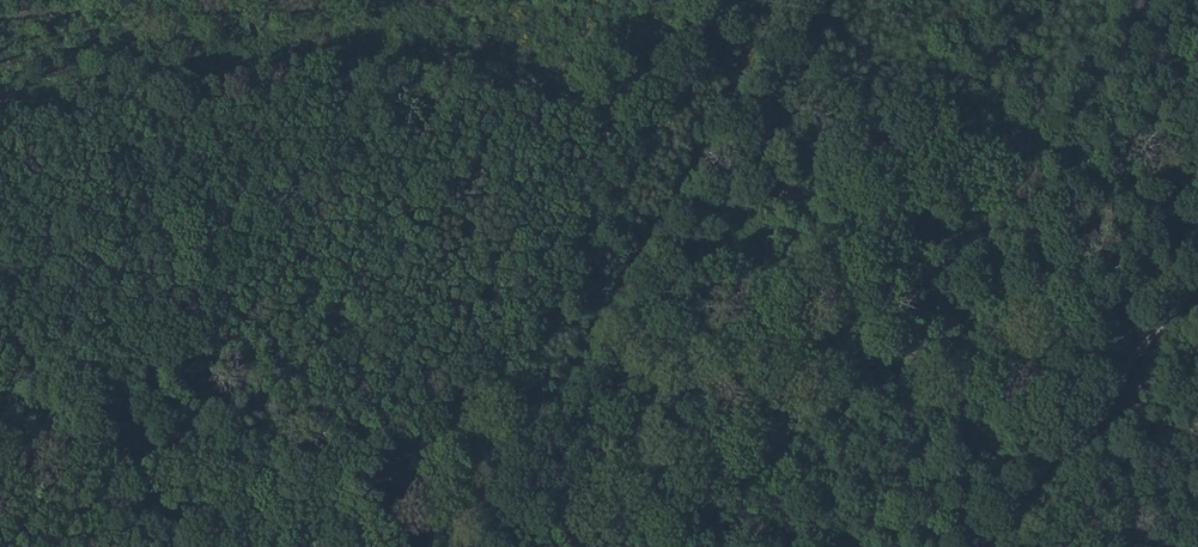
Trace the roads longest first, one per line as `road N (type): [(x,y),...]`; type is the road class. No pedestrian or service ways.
road 1 (track): [(766,0),(702,141),(567,352),(458,546)]
road 2 (track): [(1197,288),(986,546)]
road 3 (track): [(185,0),(0,23)]

